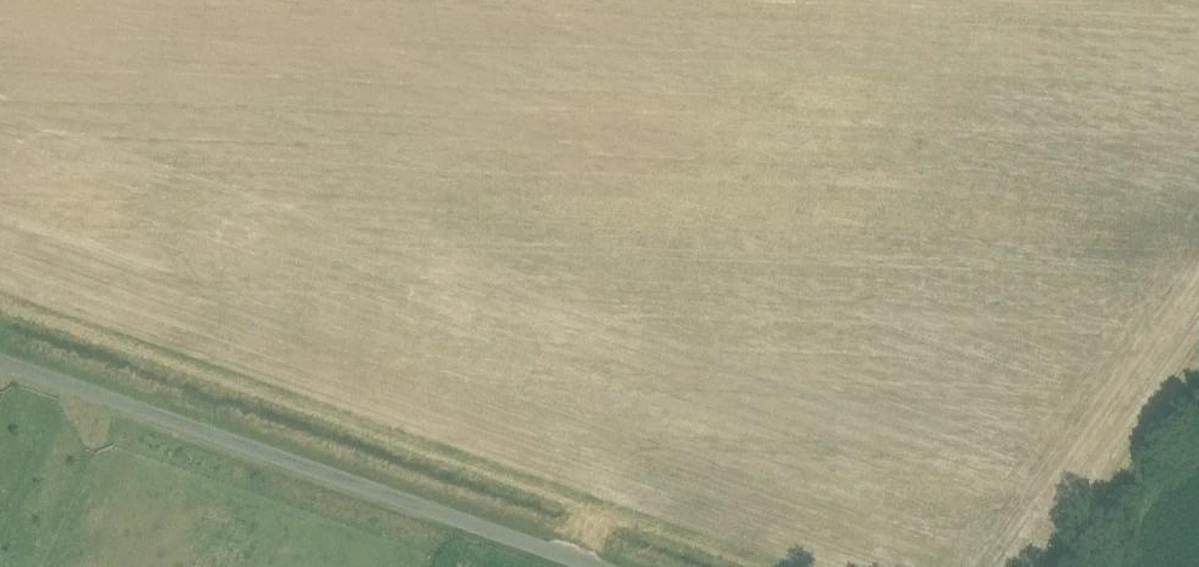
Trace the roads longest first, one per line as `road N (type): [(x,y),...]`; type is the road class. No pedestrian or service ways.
road 1 (residential): [(602,566),(0,358)]

